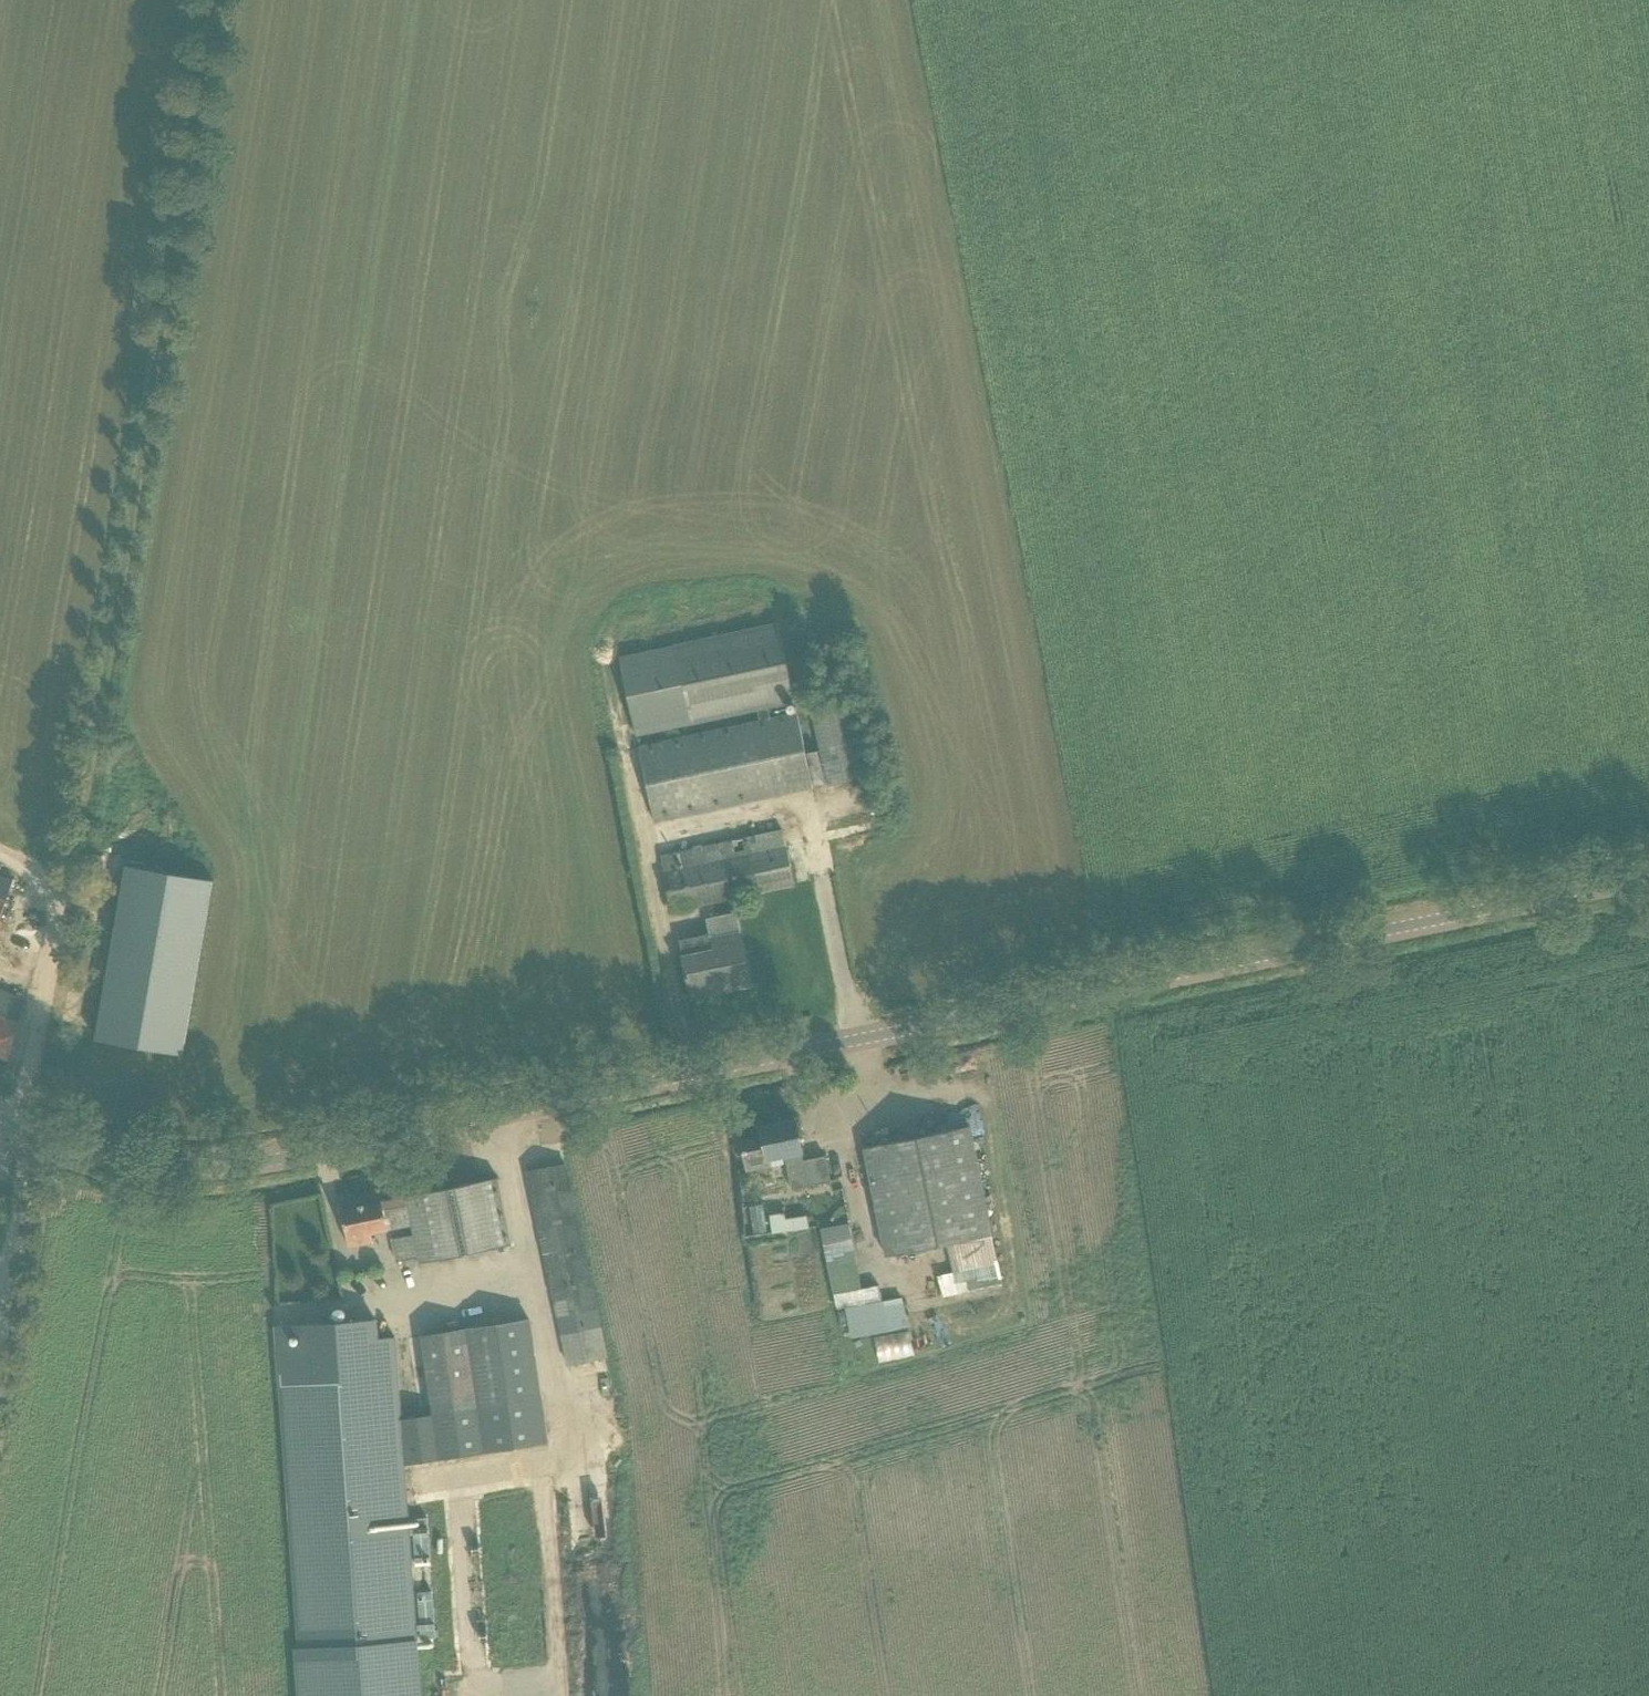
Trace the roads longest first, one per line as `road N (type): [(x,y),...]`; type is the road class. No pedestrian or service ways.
road 1 (secondary): [(1648,876),(236,1166),(151,1167),(0,1116)]
road 2 (track): [(216,0),(79,843),(28,1089),(0,1329)]

